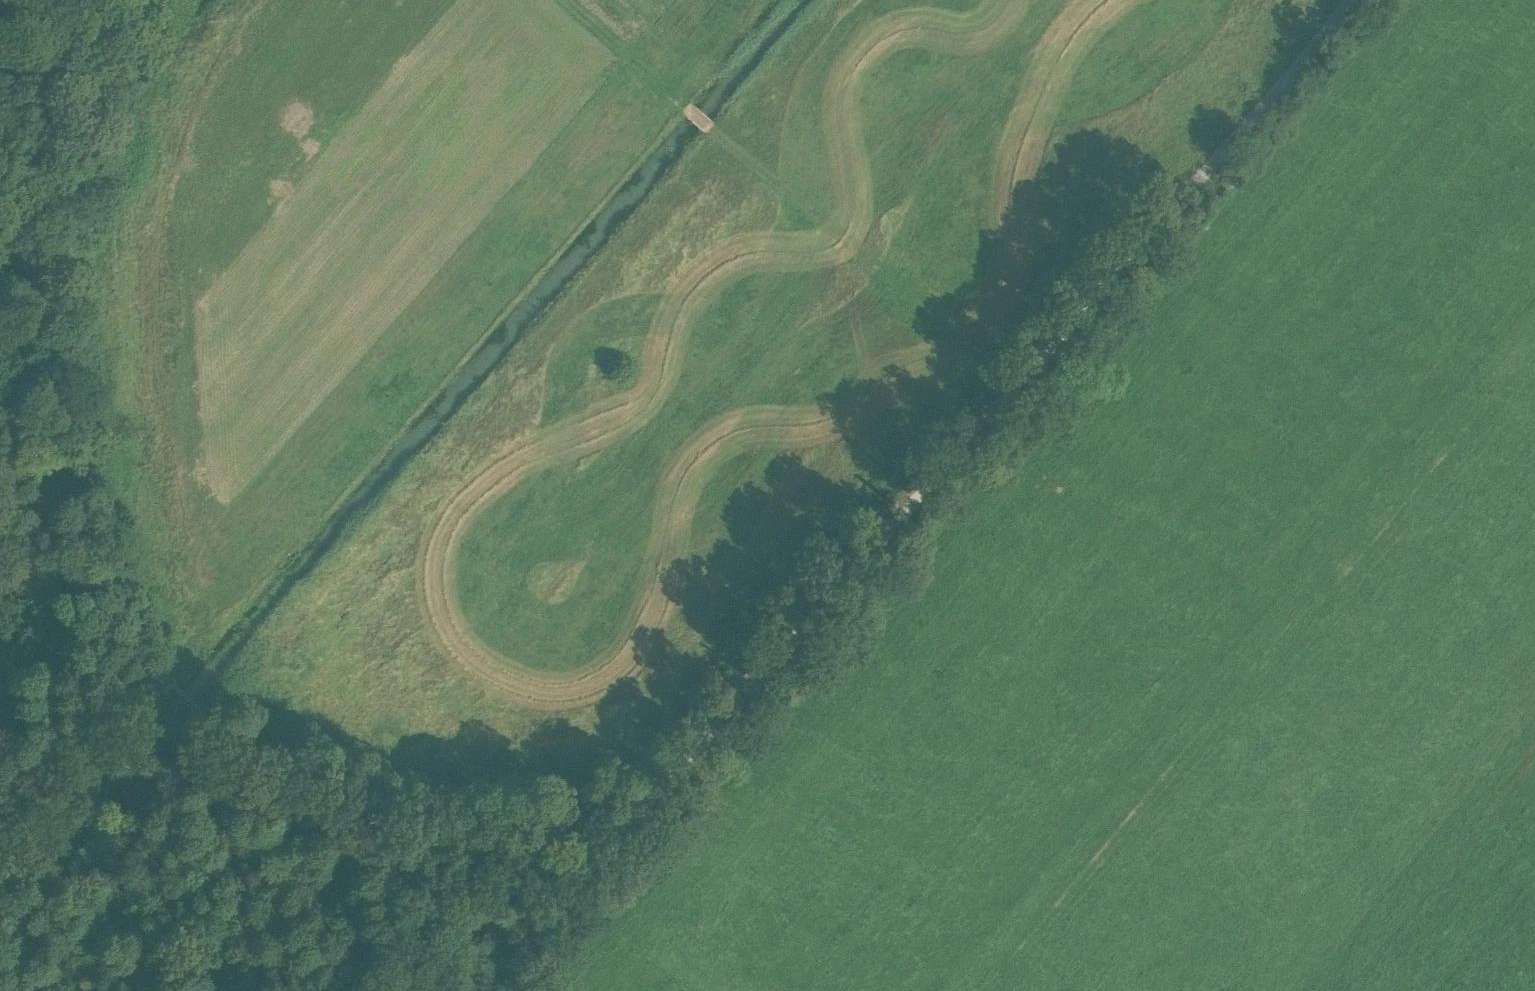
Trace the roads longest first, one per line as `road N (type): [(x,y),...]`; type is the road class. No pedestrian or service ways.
road 1 (track): [(1370,0),(647,827)]
road 2 (track): [(1015,407),(948,323),(559,0)]
road 3 (track): [(647,827),(503,990)]

